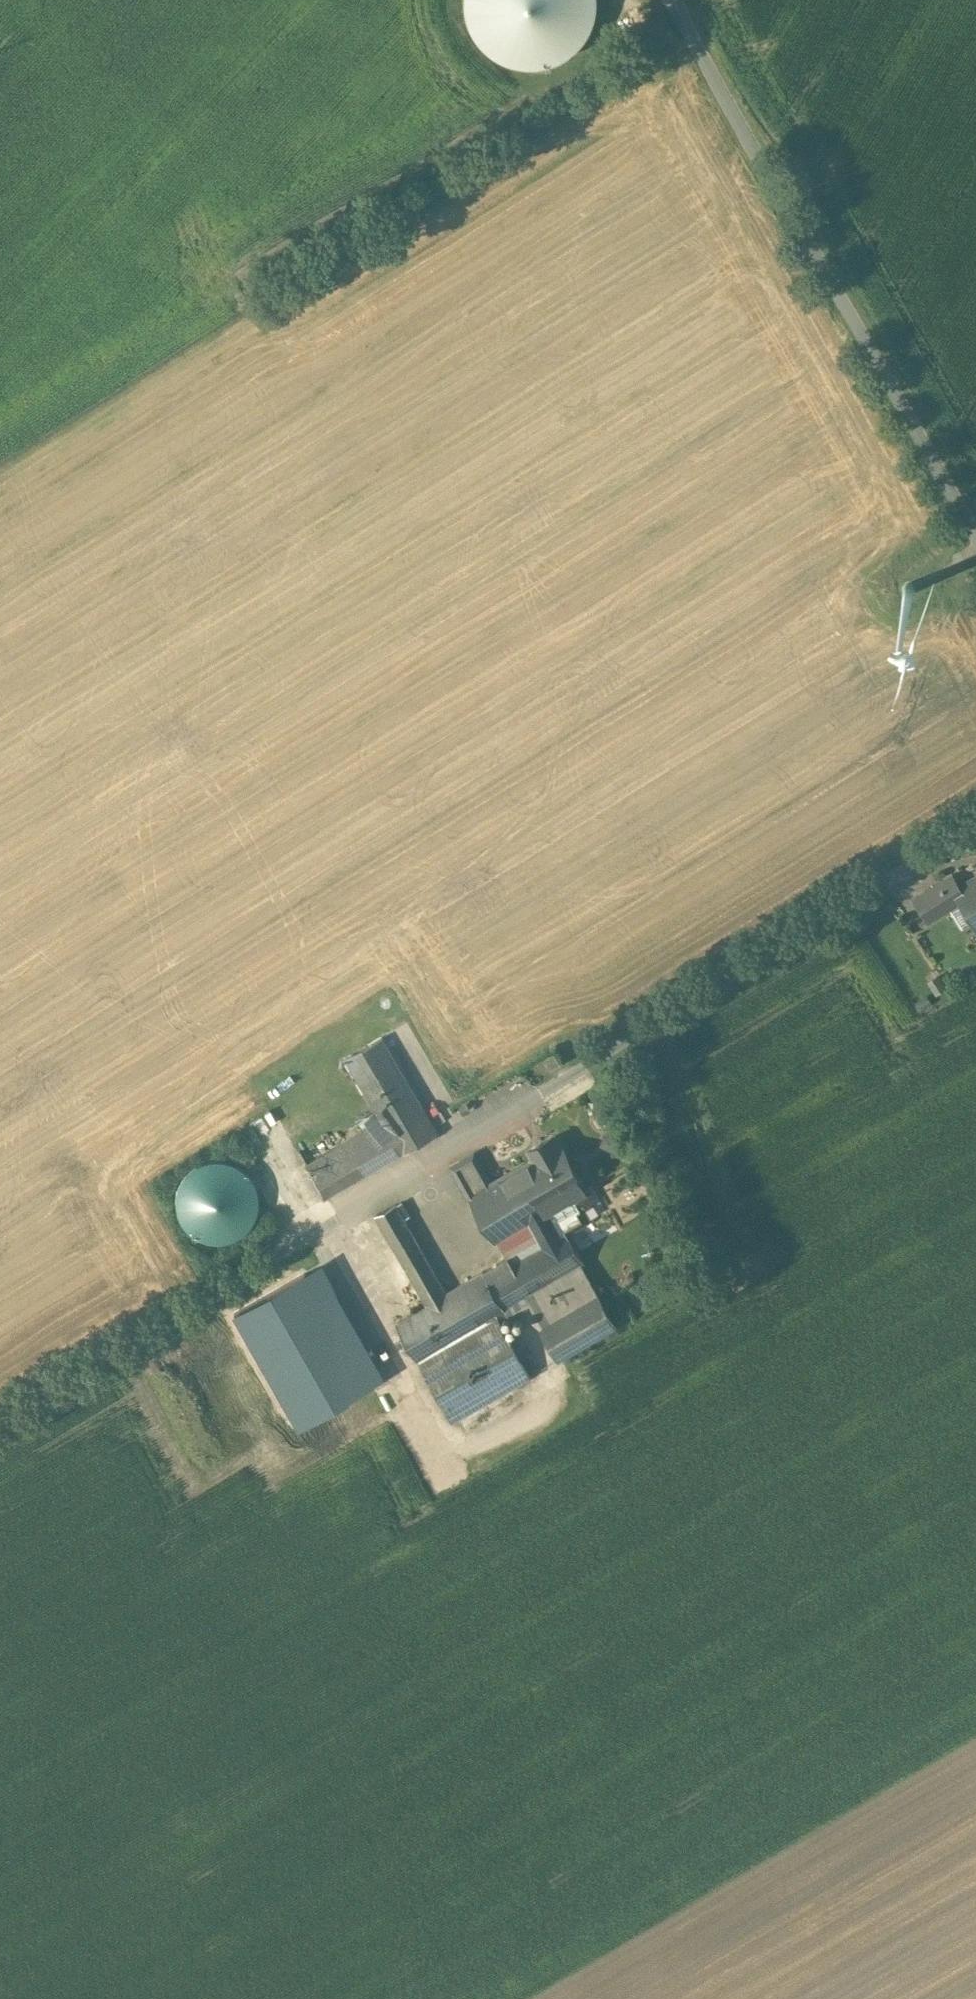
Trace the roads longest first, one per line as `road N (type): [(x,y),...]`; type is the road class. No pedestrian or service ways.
road 1 (unclassified): [(0,1421),(975,817)]
road 2 (unclassified): [(975,535),(672,0)]

